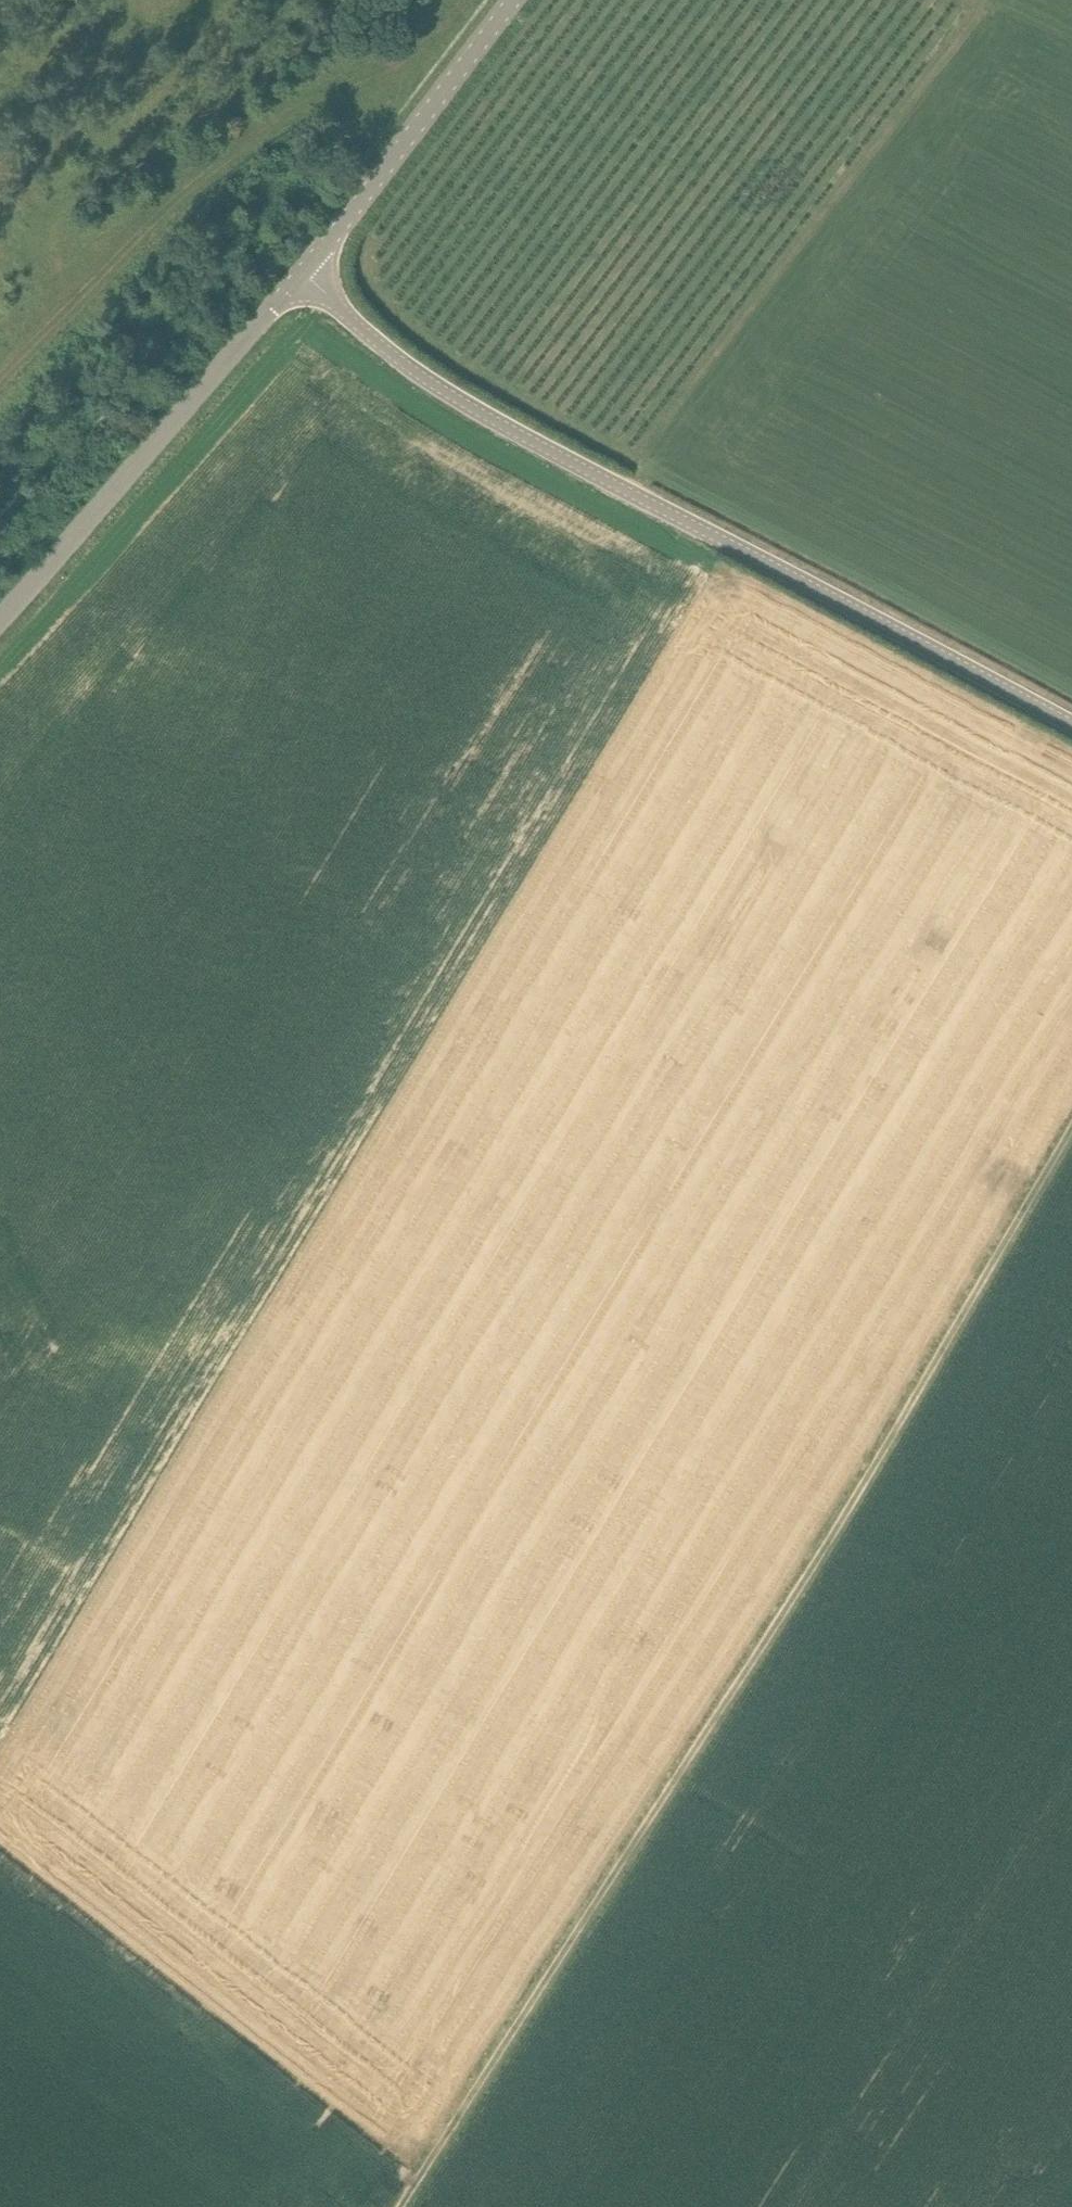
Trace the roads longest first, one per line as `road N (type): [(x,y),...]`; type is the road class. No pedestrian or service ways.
road 1 (track): [(1071,1125),(727,1702),(399,2206)]
road 2 (tertiary): [(1071,724),(470,408),(395,358),(301,271)]
road 3 (track): [(466,0),(431,37),(284,112),(231,151),(0,382)]
road 4 (tertiary): [(0,619),(301,271)]
road 5 (tertiary): [(301,271),(513,0)]

